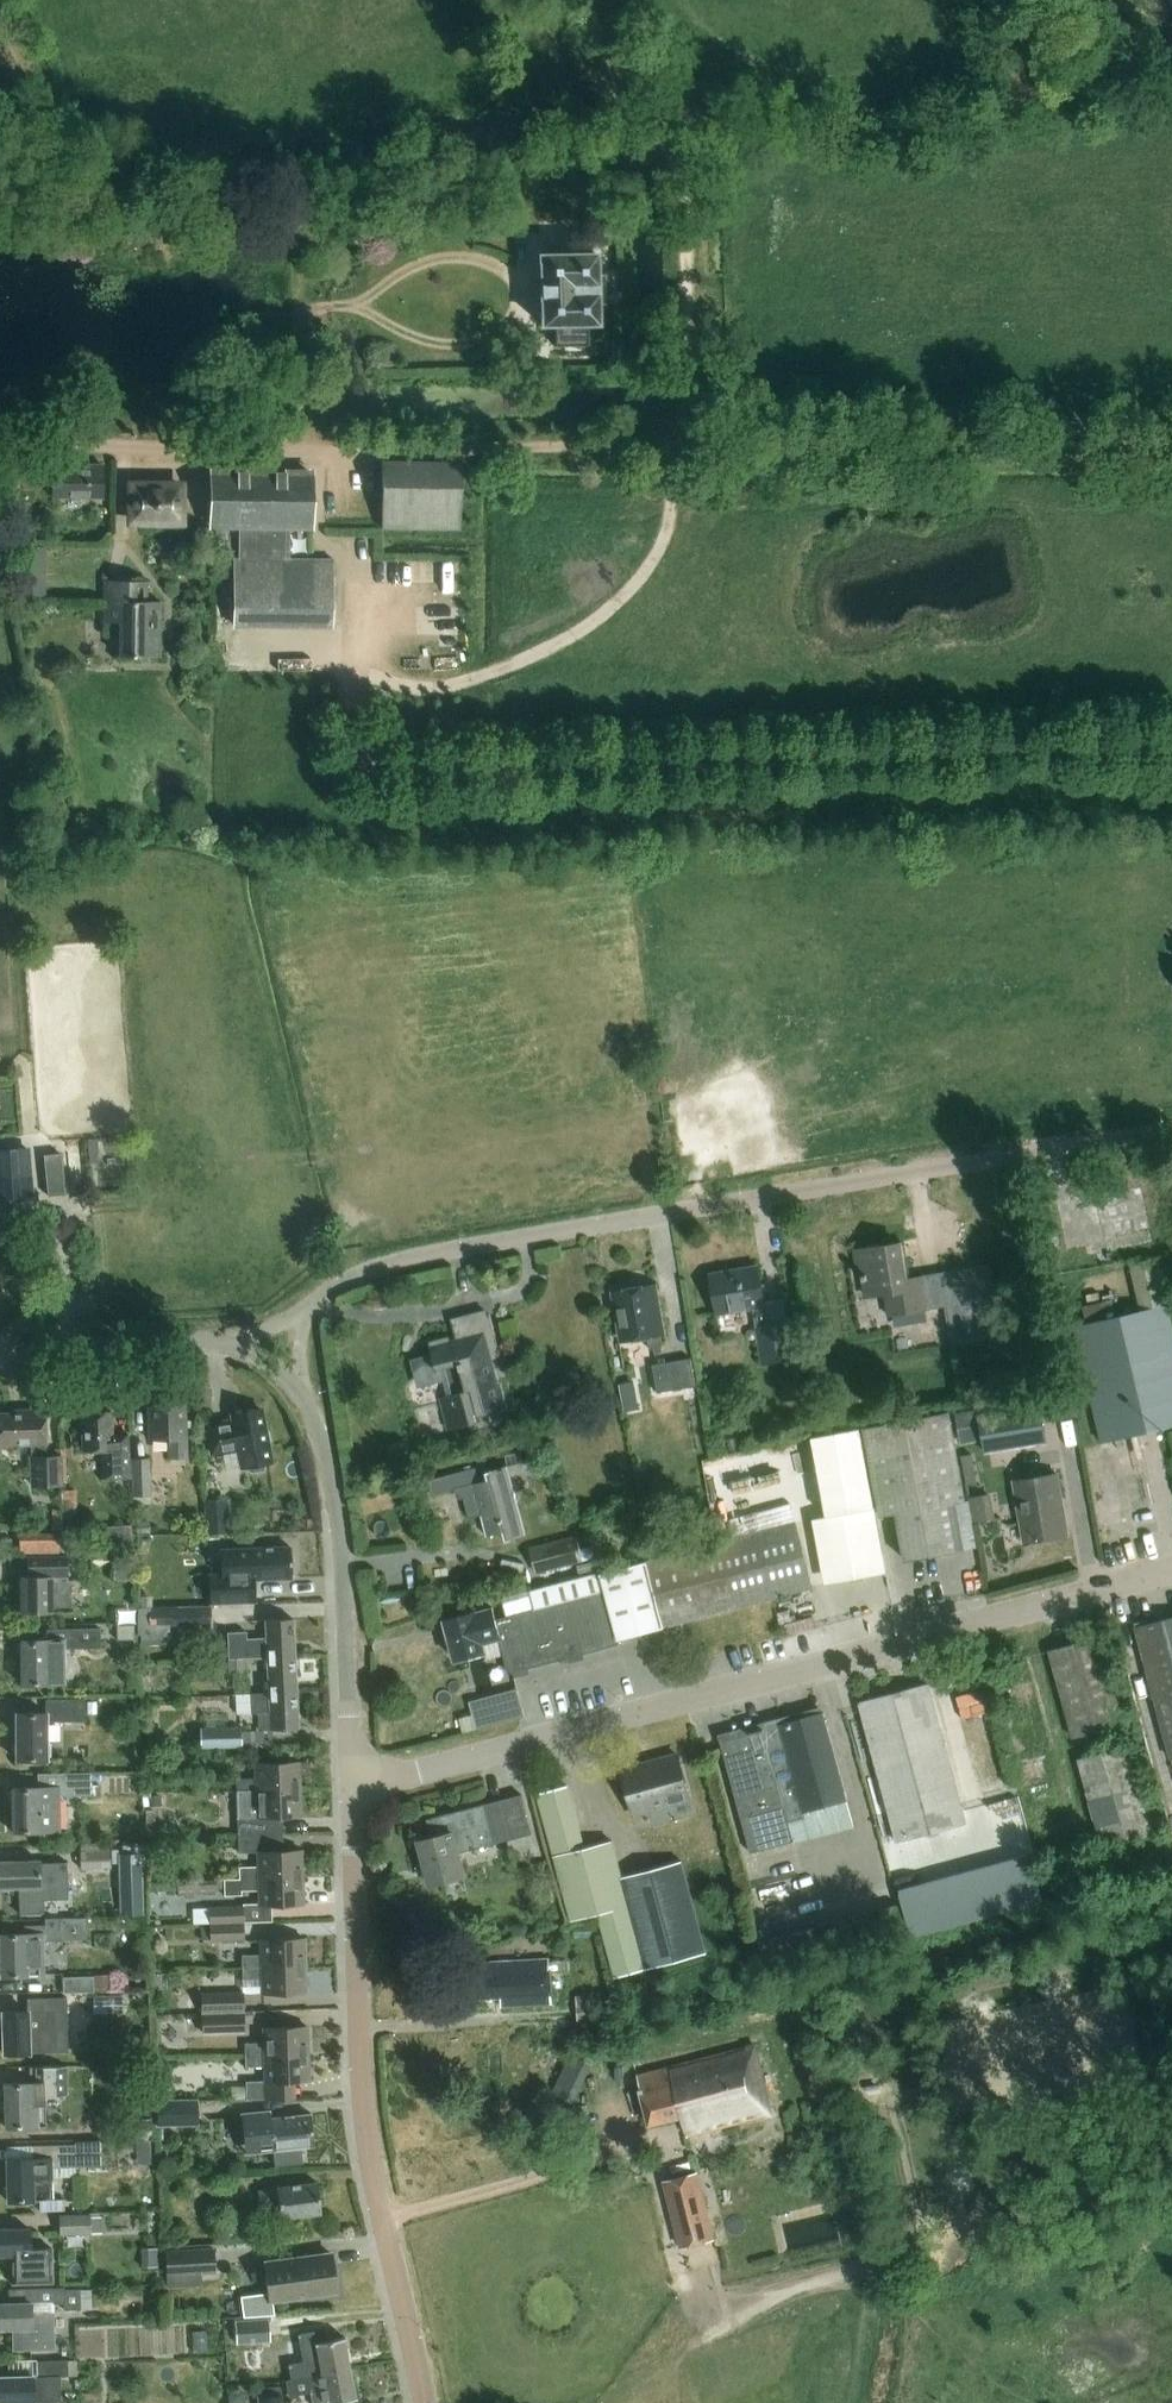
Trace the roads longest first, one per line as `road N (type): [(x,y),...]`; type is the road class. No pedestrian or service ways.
road 1 (track): [(1171,757),(1104,749),(418,778),(387,771),(366,752),(351,709),(351,449)]
road 2 (residential): [(302,1313),(352,1275),(391,1264),(1171,1129)]
road 3 (residential): [(353,1789),(1171,1574)]
road 4 (track): [(0,443),(686,443)]
road 5 (residential): [(424,2402),(375,2185),(361,2050),(353,1789)]
road 6 (track): [(686,443),(1171,445)]
road 7 (track): [(309,309),(370,304),(421,341),(457,346),(508,329),(518,313),(510,276),(464,257),(418,267),(377,294)]
road 8 (residential): [(353,1789),(346,1579),(324,1445),(301,1394)]
road 9 (track): [(686,443),(676,168)]
road 10 (track): [(383,2222),(645,2144)]
road 11 (residential): [(0,1355),(202,1341)]
road 12 (track): [(676,168),(598,60),(592,10),(582,0)]
road 13 (track): [(297,449),(300,310),(309,309)]

